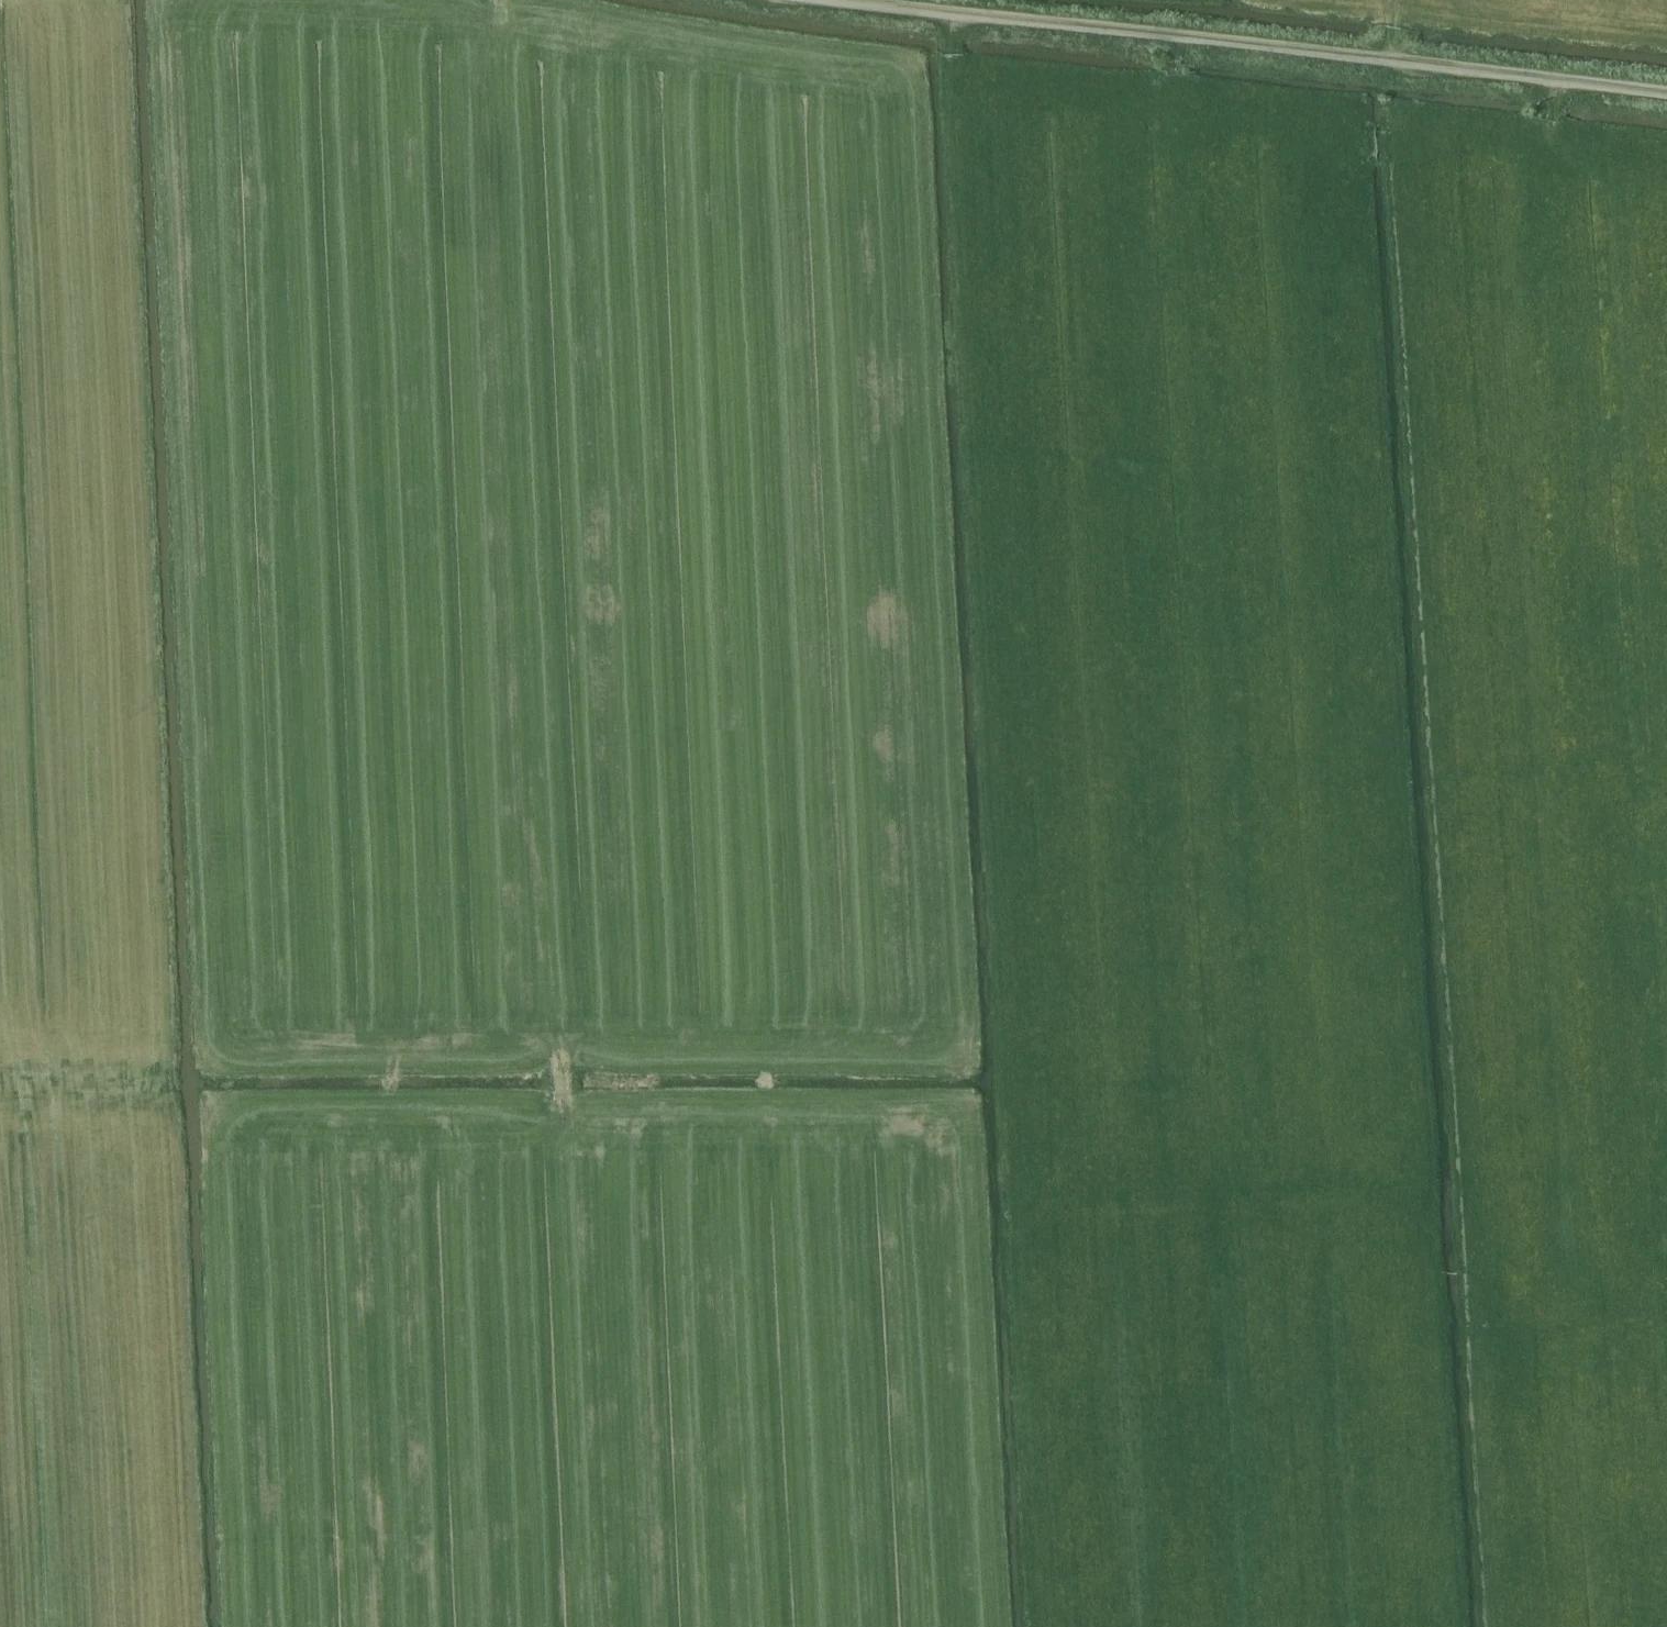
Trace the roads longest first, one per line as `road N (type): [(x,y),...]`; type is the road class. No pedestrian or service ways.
road 1 (unclassified): [(1666,96),(833,0)]

